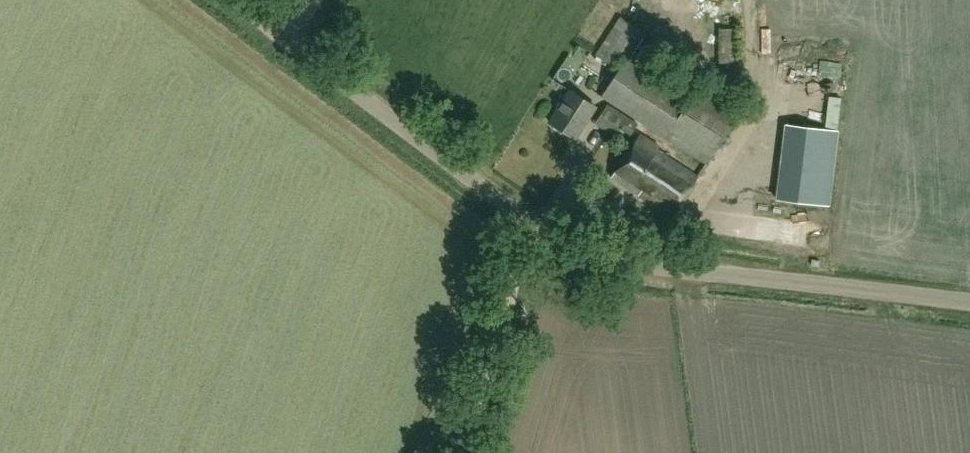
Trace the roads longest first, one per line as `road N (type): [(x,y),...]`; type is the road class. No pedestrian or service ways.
road 1 (unclassified): [(969,302),(637,264),(580,250),(516,213),(235,0)]
road 2 (track): [(535,227),(469,452)]

